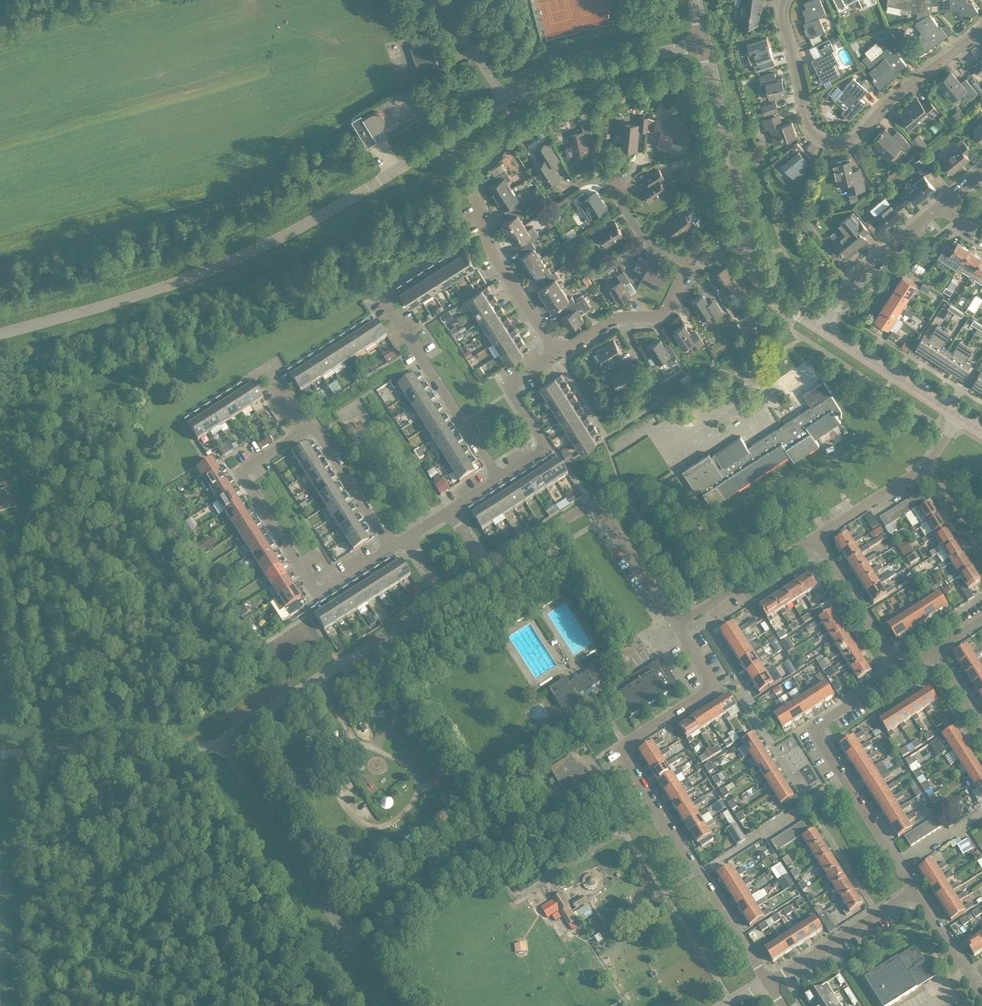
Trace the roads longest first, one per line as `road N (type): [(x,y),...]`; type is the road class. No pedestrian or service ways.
road 1 (unclassified): [(0,333),(146,293),(259,248),(431,143)]
road 2 (residential): [(766,981),(622,747),(709,685),(675,625)]
road 3 (residential): [(981,25),(856,133),(842,143),(824,142),(807,126),(783,0)]
road 4 (residential): [(302,431),(238,471),(313,594),(388,547)]
road 5 (residential): [(388,1005),(227,745)]
road 6 (residential): [(912,891),(811,731),(899,677)]
road 7 (residential): [(675,625),(598,516),(574,514),(486,571)]
road 8 (residential): [(227,745),(236,728),(442,599)]
road 9 (track): [(353,743),(339,756),(334,789),(345,817),(362,829),(400,814),(415,783),(391,757),(362,743)]
road 10 (residential): [(431,143),(476,197),(492,254),(552,352)]
road 11 (residential): [(0,754),(227,745)]
road 12 (residential): [(498,481),(381,295)]
road 13 (residential): [(504,96),(590,62),(703,43)]
road 14 (tertiary): [(746,236),(703,43)]
road 15 (residential): [(498,481),(541,453),(503,384),(552,352)]
road 16 (residential): [(552,352),(611,319),(664,310),(686,263)]
road 17 (residential): [(766,981),(912,891)]
road 18 (residential): [(820,328),(866,267),(937,209)]
road 19 (residential): [(675,625),(815,538)]
road 20 (tertiary): [(956,417),(820,328)]
road 21 (residential): [(899,677),(815,538)]
road 22 (residential): [(388,547),(310,426),(302,431)]
road 23 (residential): [(815,538),(925,470)]
road 24 (residential): [(981,998),(912,891)]
road 25 (tertiary): [(820,328),(771,293),(746,236)]

